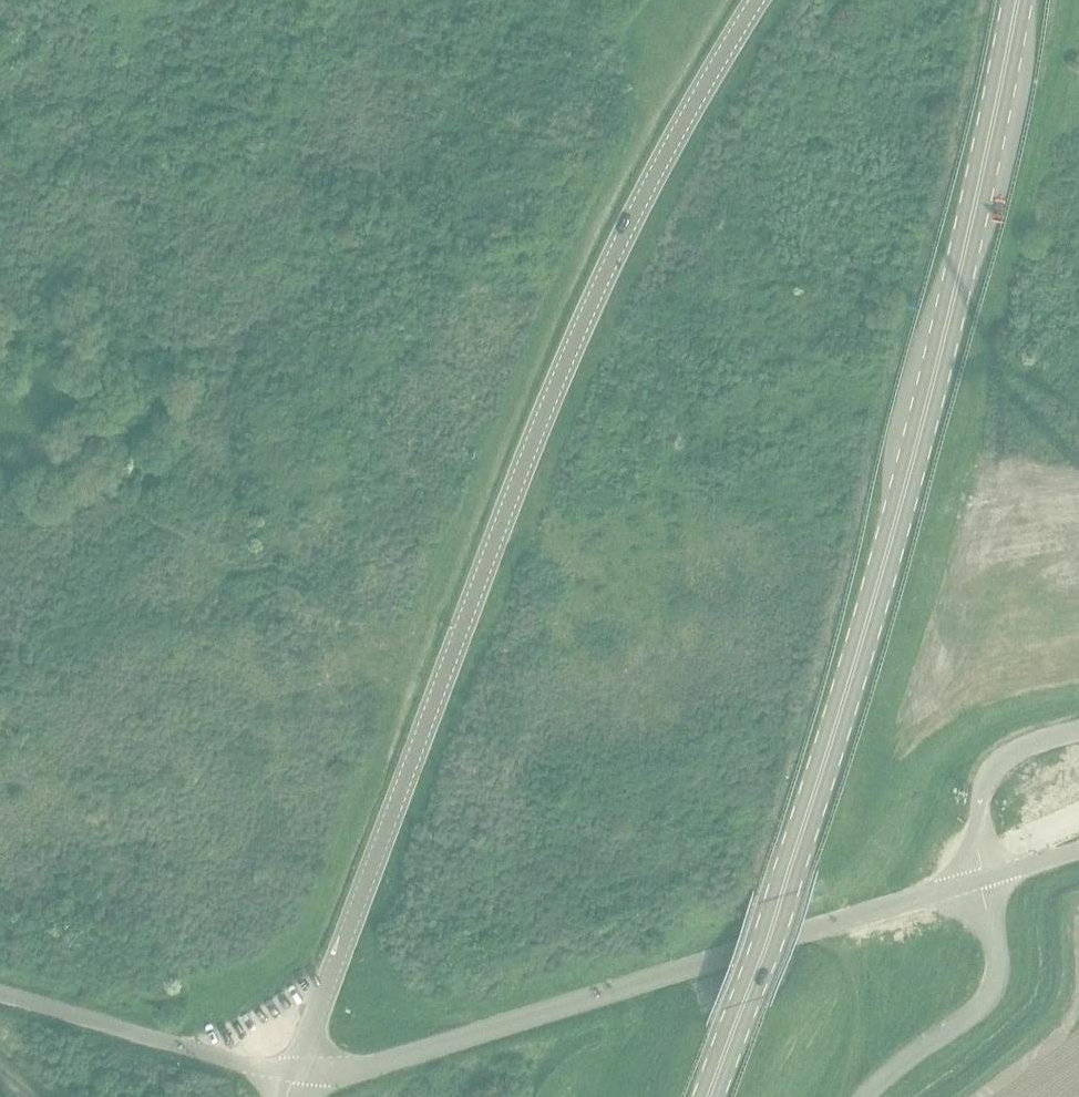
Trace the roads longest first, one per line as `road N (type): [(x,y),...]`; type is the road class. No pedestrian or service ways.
road 1 (unclassified): [(296,1072),(584,323),(688,118),(761,0)]
road 2 (primary): [(709,1096),(909,474),(1015,0)]
road 3 (unclassified): [(296,1072),(376,1064),(981,879)]
road 4 (unclassified): [(0,995),(296,1072)]
road 5 (unclassified): [(871,1096),(986,1000),(1000,961),(981,879)]
road 6 (unclassified): [(981,879),(983,789),(998,762),(1078,731)]

